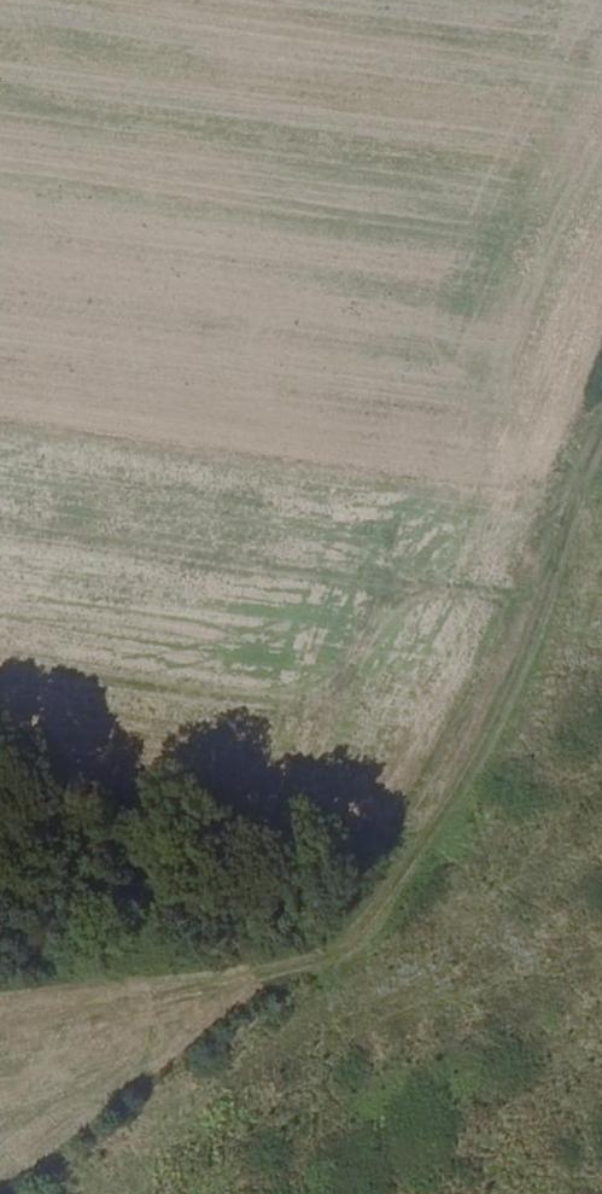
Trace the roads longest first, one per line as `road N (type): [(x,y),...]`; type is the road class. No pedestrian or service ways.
road 1 (track): [(74,1193),(295,1031),(346,963),(458,803),(601,453)]

